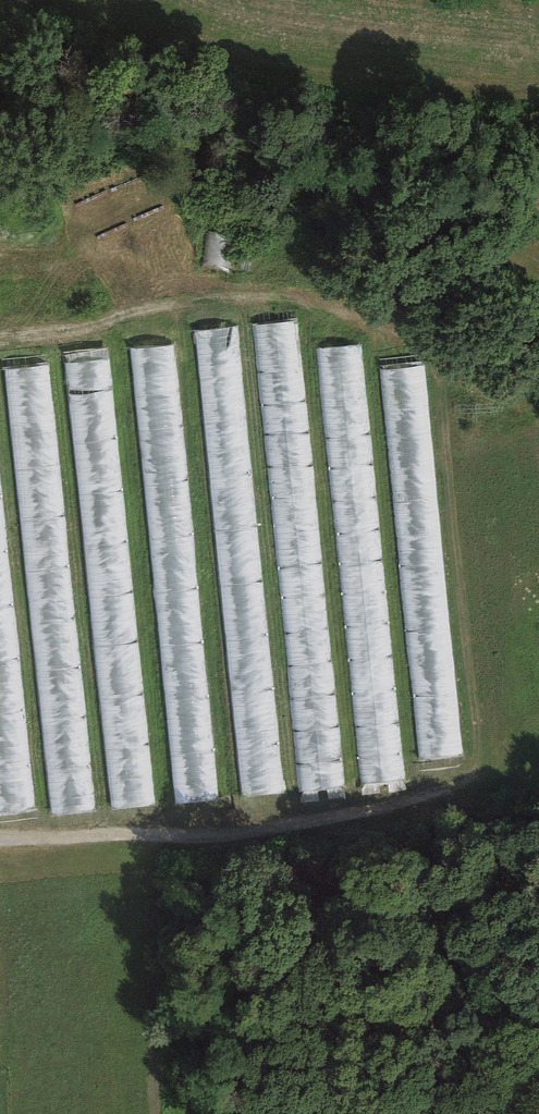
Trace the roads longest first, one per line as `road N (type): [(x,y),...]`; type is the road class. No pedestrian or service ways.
road 1 (track): [(0,863),(300,834),(455,794),(485,759),(447,359)]
road 2 (track): [(0,328),(128,287),(314,293),(400,322),(538,432)]

